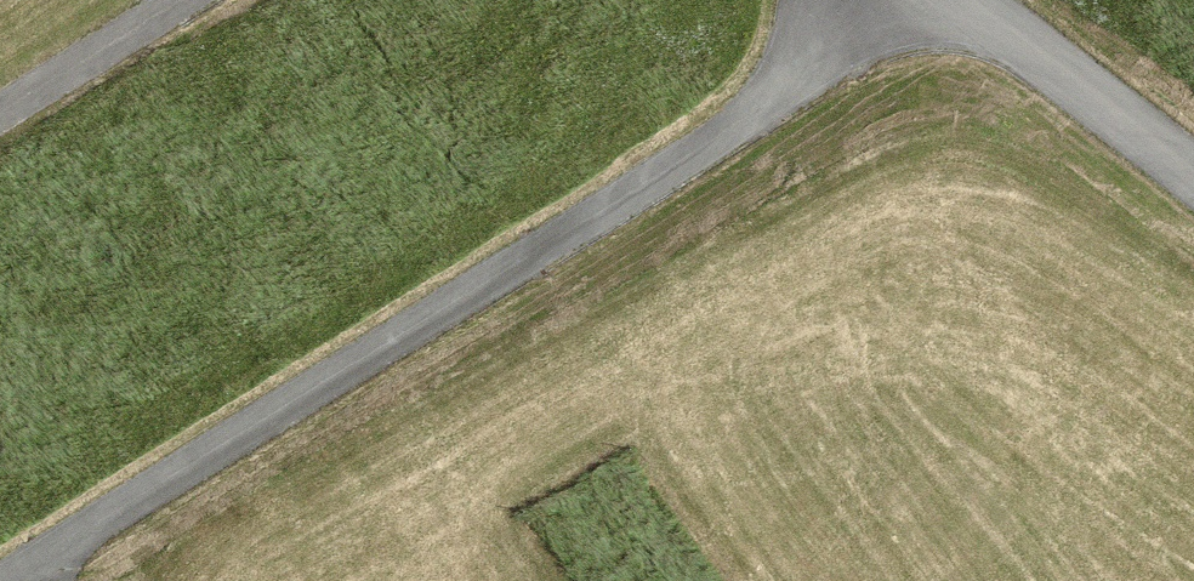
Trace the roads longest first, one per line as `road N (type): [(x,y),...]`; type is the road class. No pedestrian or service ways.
road 1 (unclassified): [(905,0),(36,580)]
road 2 (unclassified): [(1193,170),(973,0)]
road 3 (unclassified): [(0,117),(176,0)]

